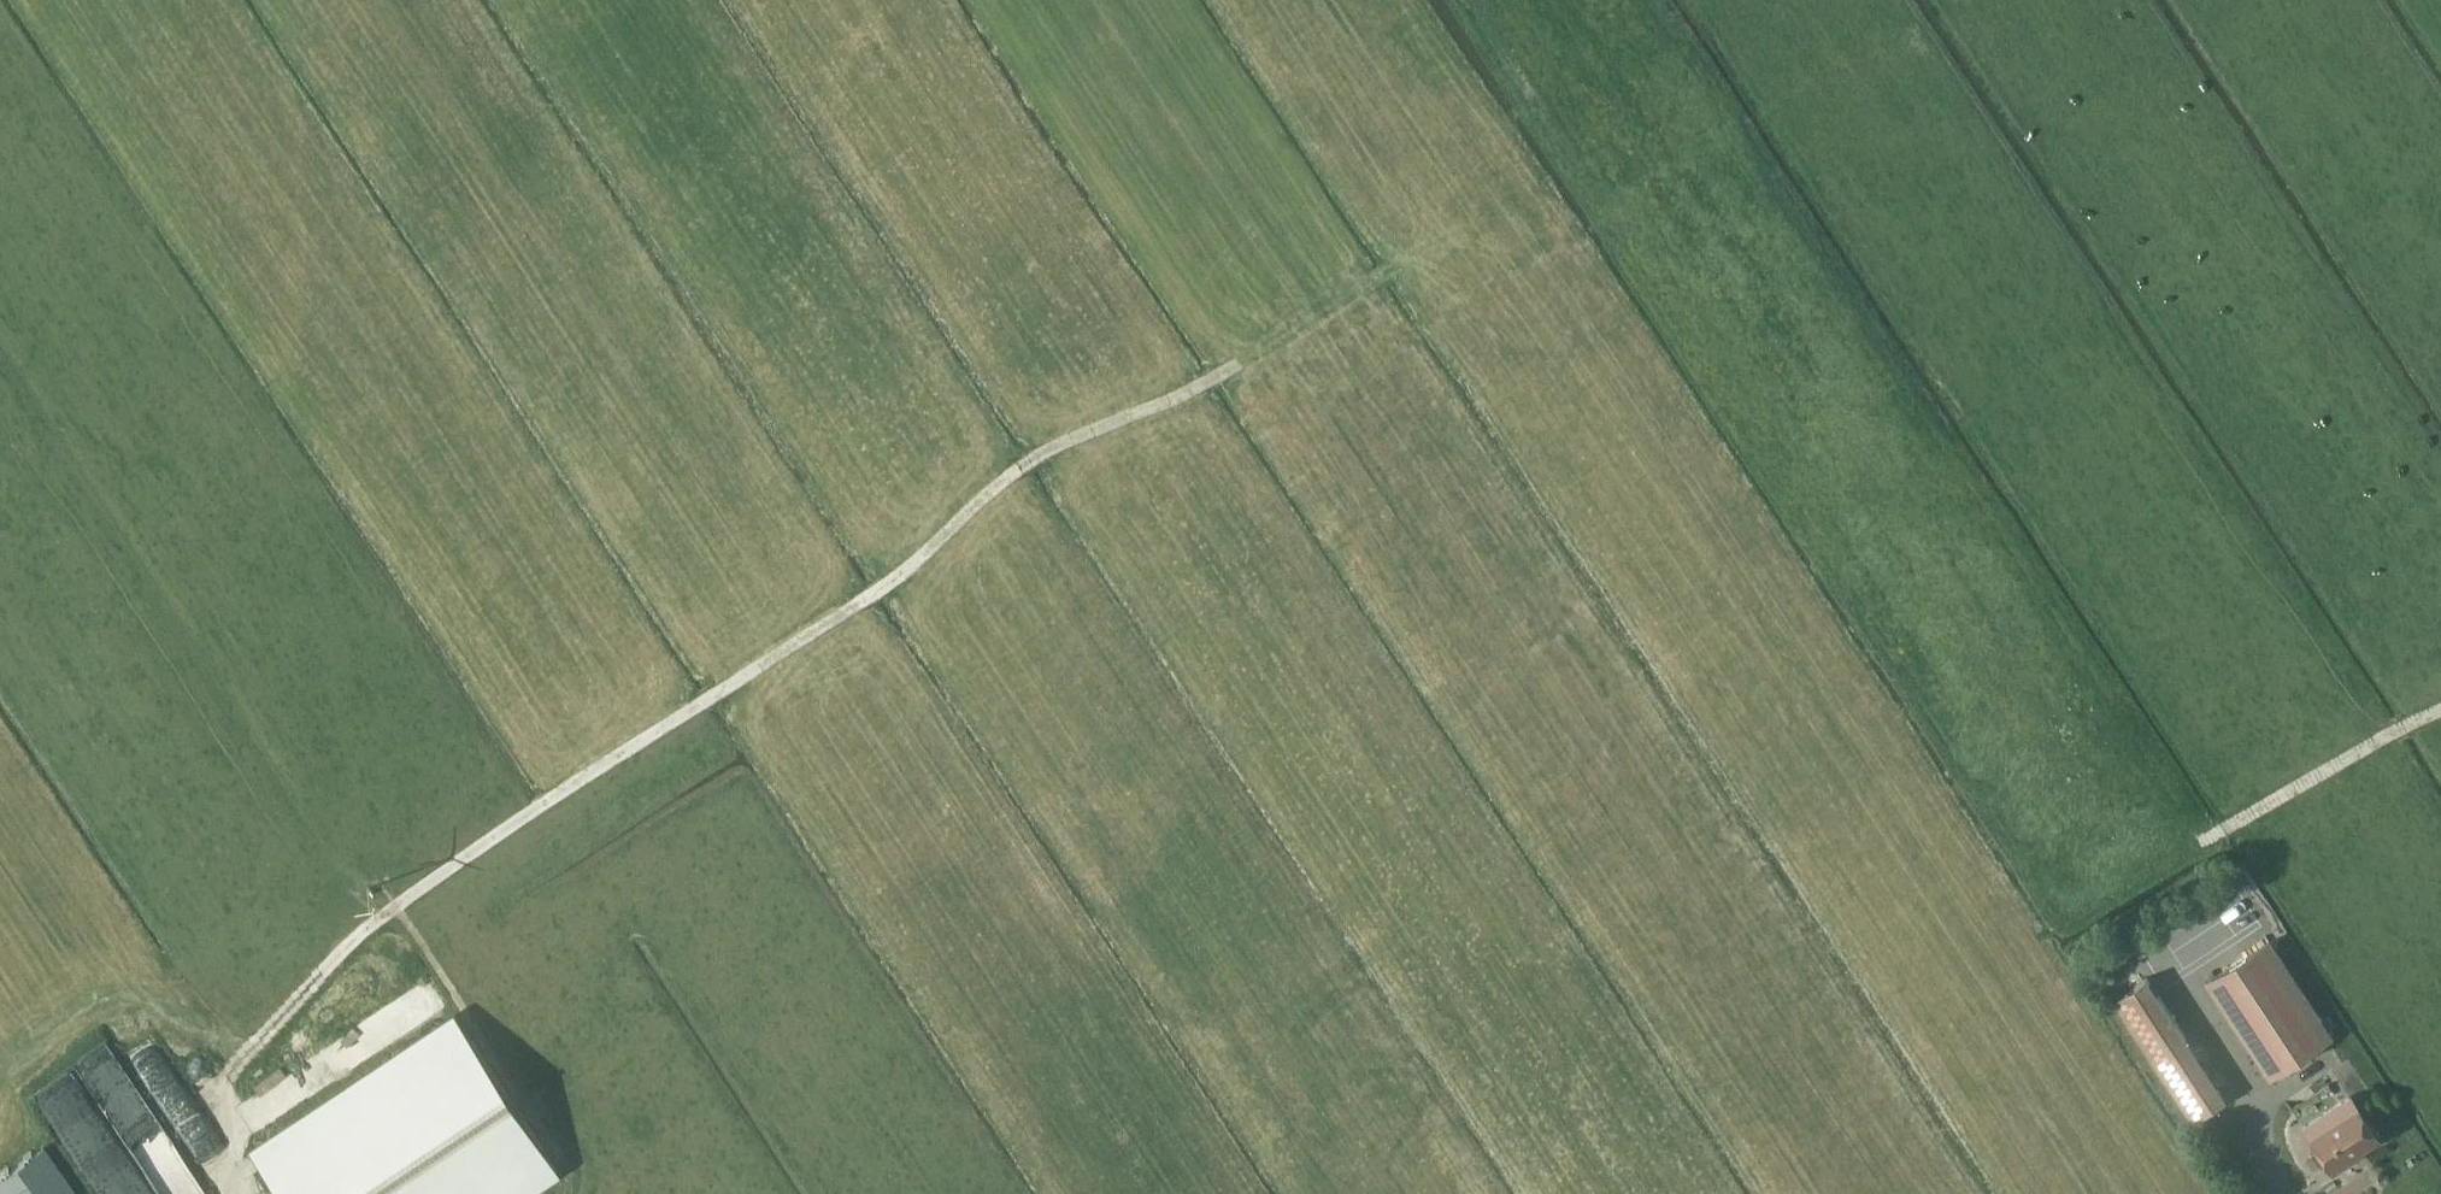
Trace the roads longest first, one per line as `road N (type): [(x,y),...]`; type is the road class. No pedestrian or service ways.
road 1 (track): [(2440,708),(2199,841)]

